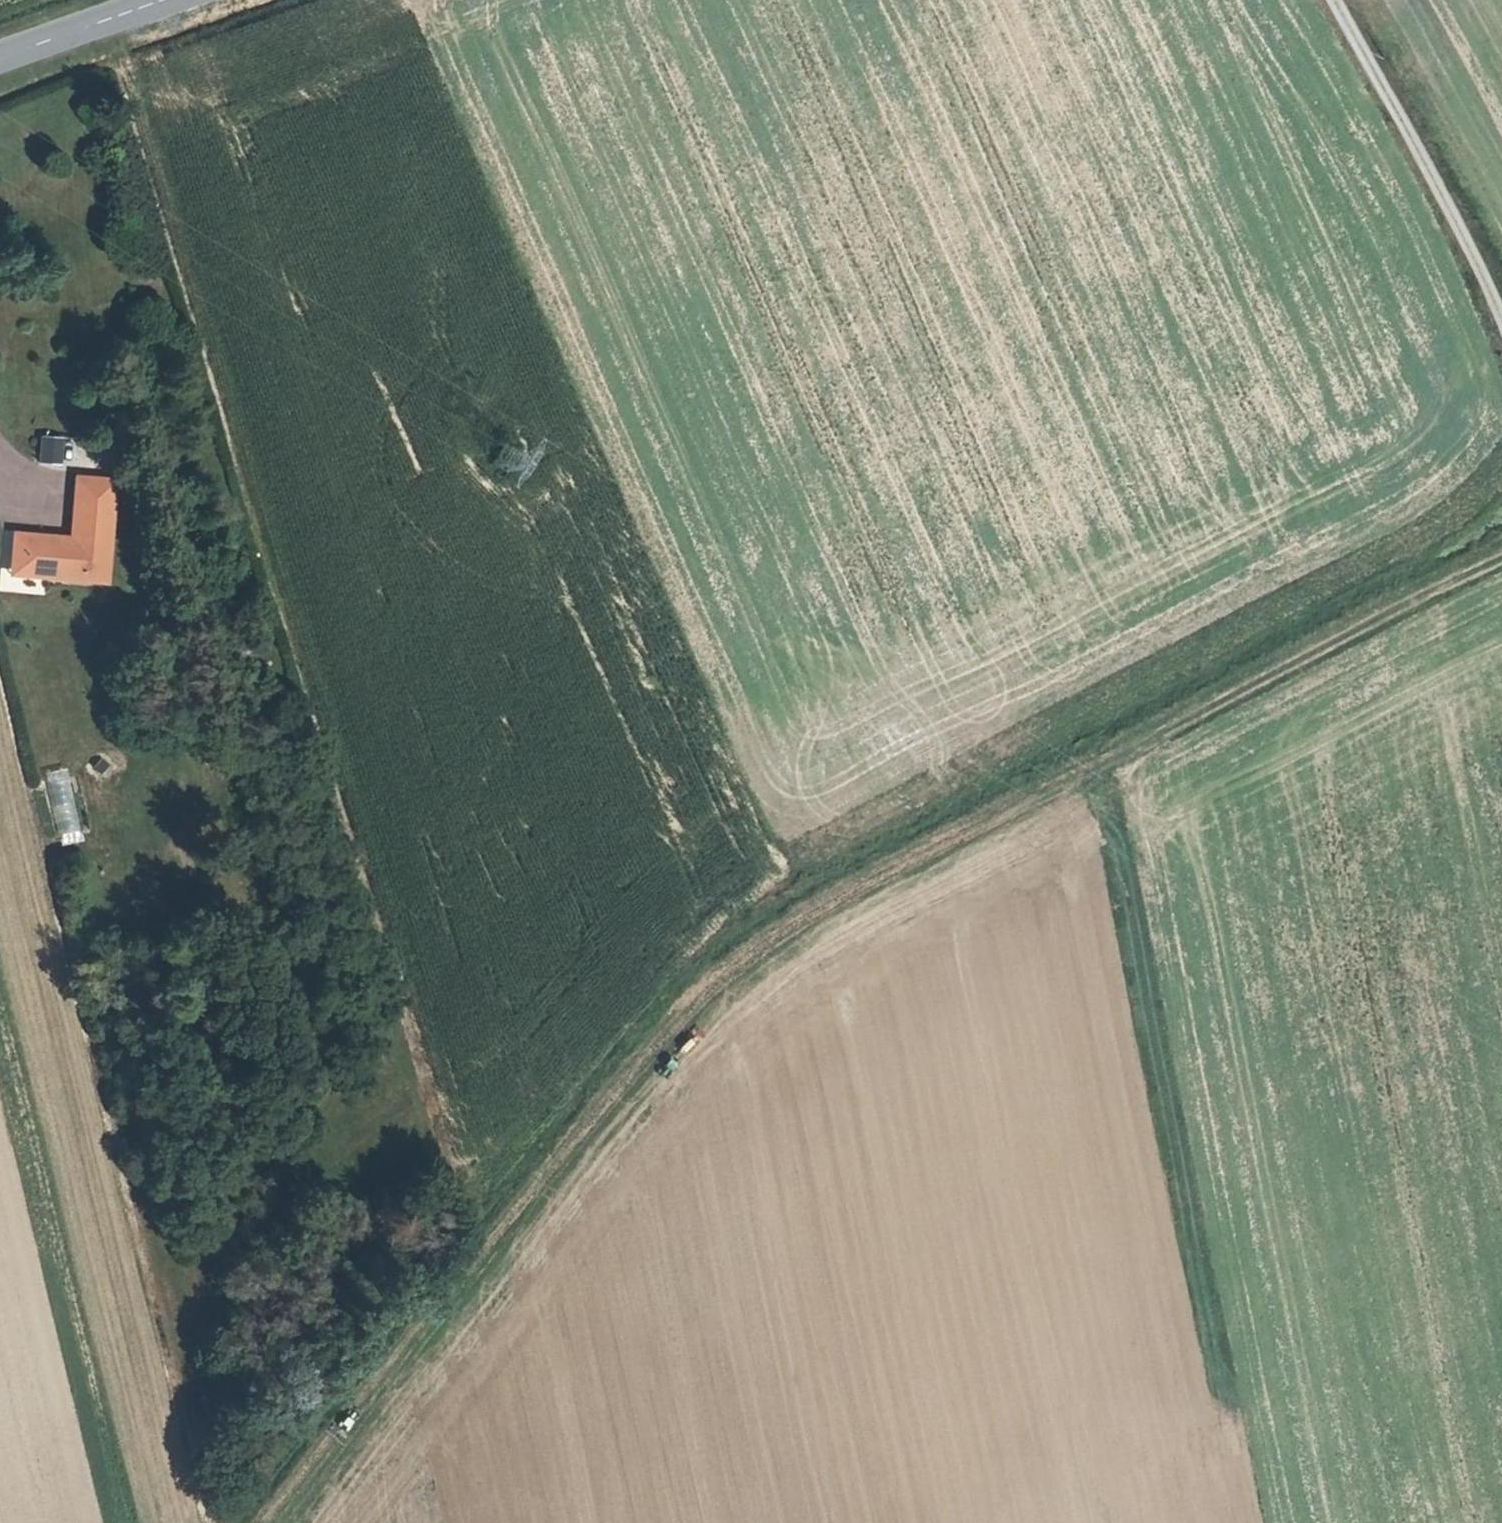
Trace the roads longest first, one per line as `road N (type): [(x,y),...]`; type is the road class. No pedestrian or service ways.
road 1 (track): [(1501,325),(1416,142),(1336,0)]
road 2 (secondary): [(0,58),(163,0)]

